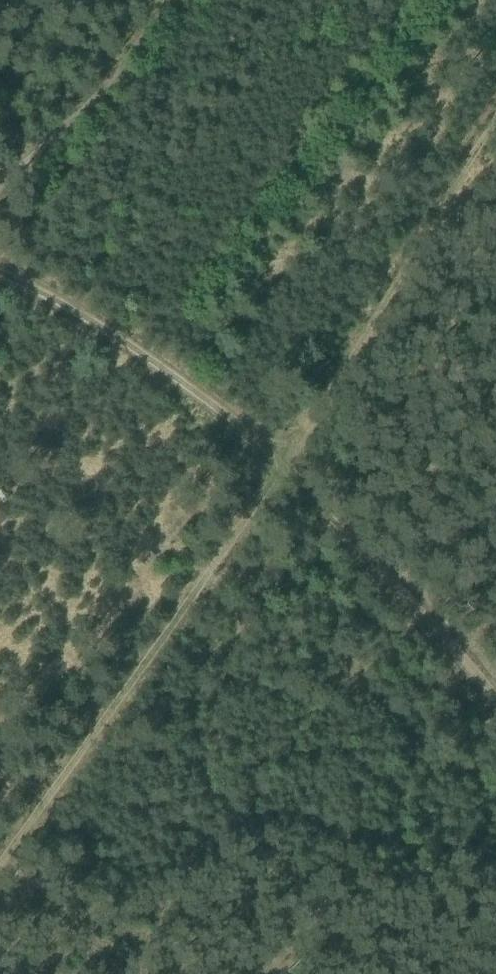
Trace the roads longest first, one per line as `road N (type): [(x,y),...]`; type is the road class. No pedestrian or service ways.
road 1 (track): [(281,469),(0,873)]
road 2 (track): [(281,469),(495,125)]
road 3 (track): [(0,274),(61,299),(205,393),(281,469)]
road 4 (track): [(281,469),(495,692)]

